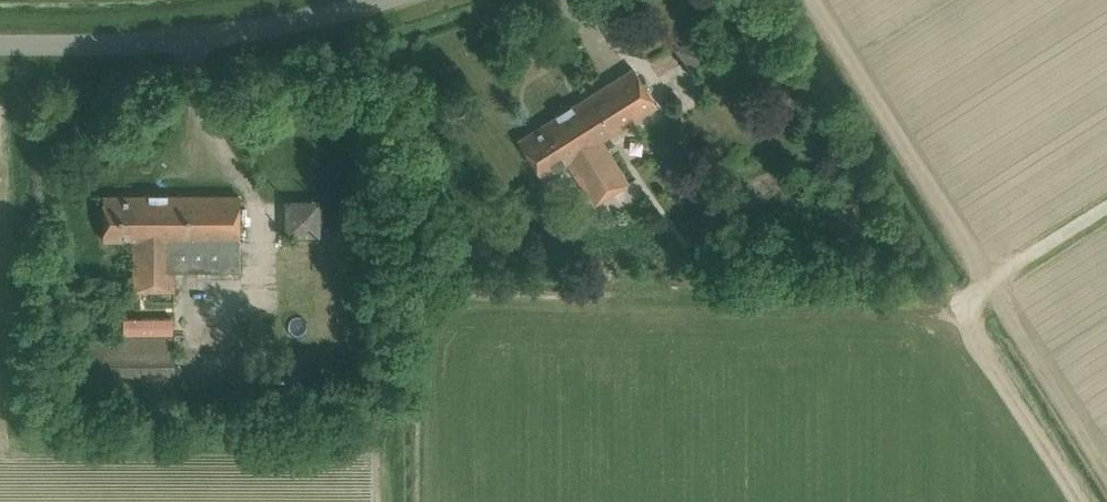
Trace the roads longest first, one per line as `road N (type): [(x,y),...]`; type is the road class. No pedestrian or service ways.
road 1 (unclassified): [(0,44),(204,38),(384,0)]

